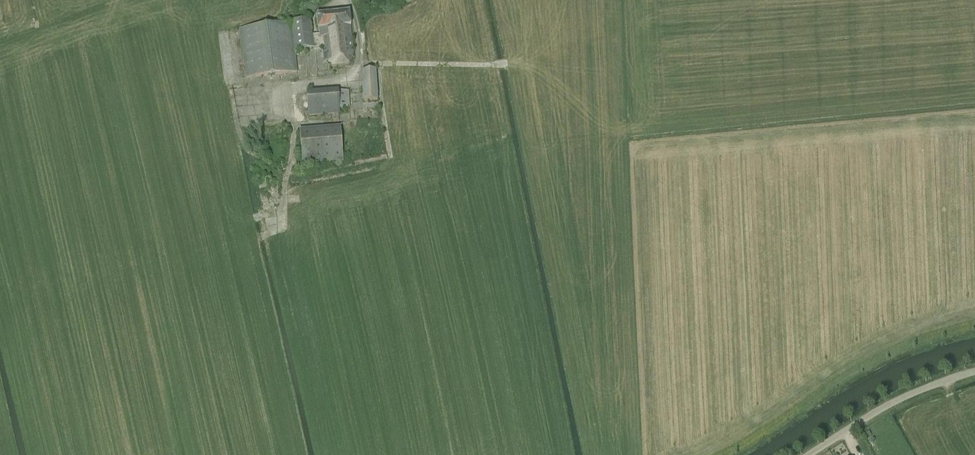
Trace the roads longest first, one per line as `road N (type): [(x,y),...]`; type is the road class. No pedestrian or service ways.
road 1 (unclassified): [(807,454),(916,392),(974,372)]

